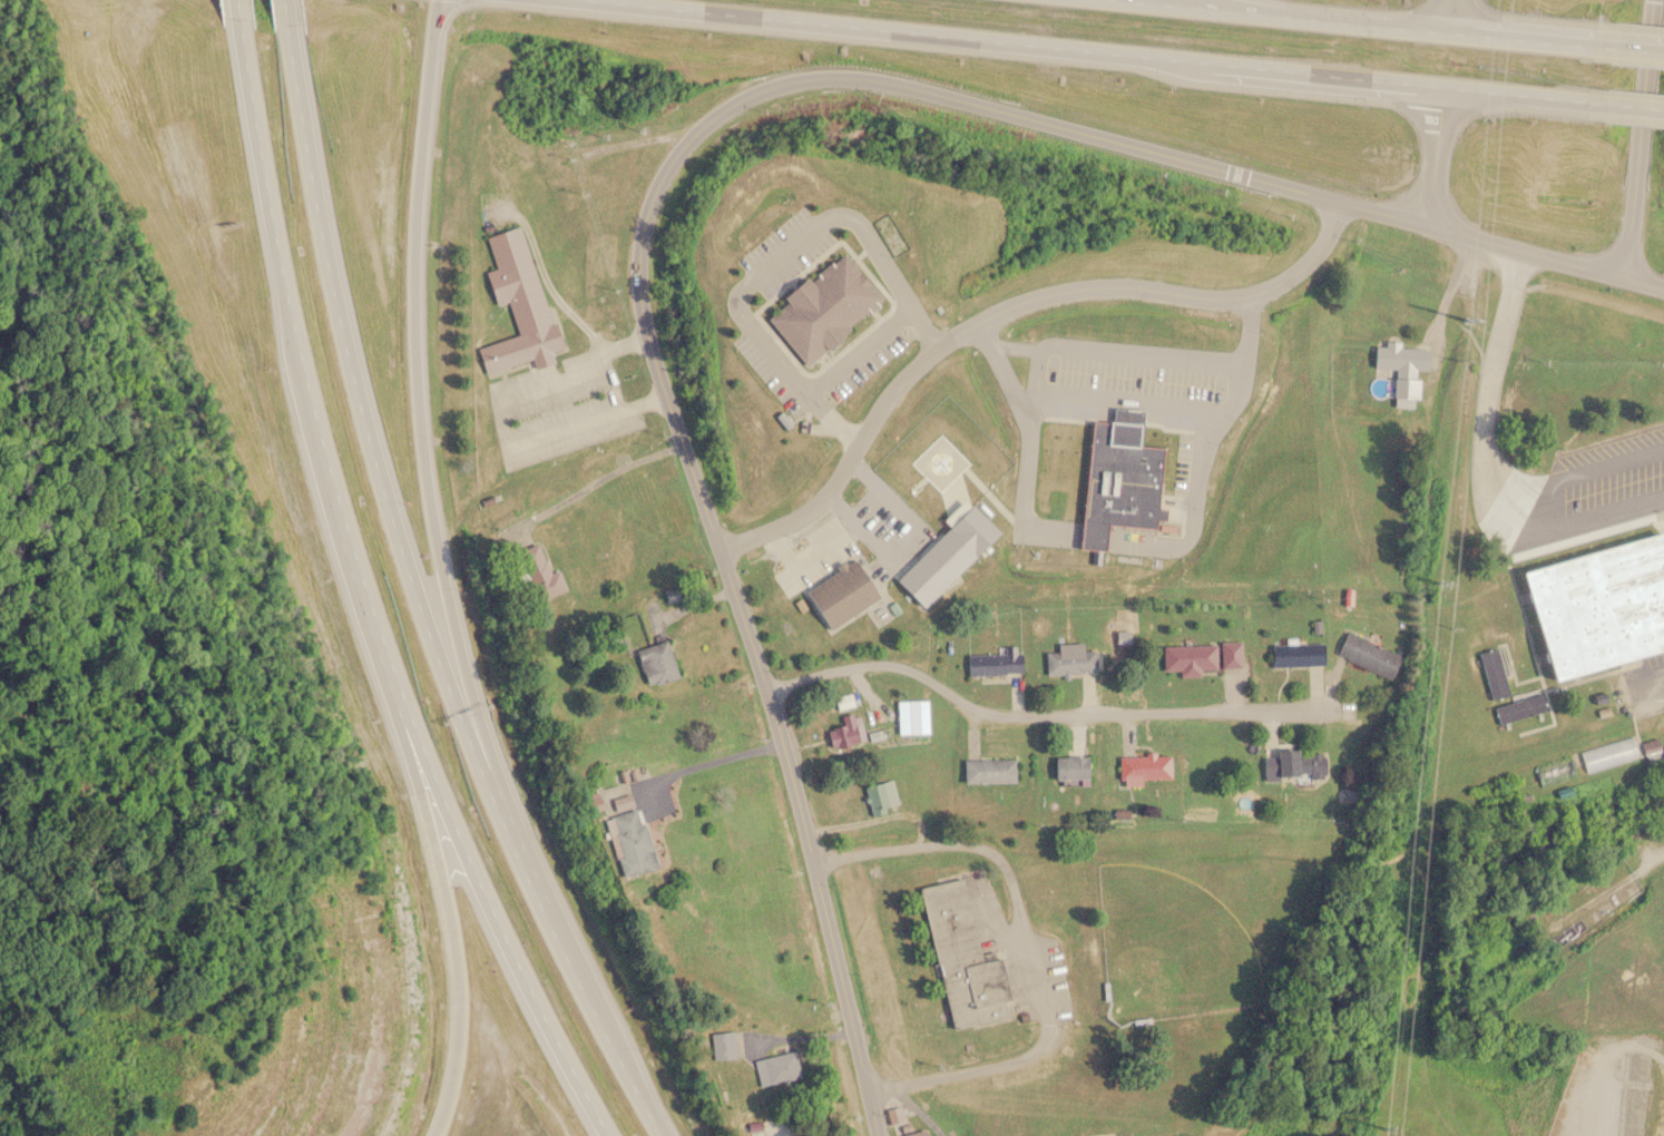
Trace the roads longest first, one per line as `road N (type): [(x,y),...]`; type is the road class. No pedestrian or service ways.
road 1 (tertiary): [(1626,280),(842,75),(752,94),(684,143),(666,164),(639,237),(642,311),(767,691),(877,1135)]
road 2 (trunk): [(557,0),(1442,95),(1617,104)]
road 3 (trunk): [(491,768),(442,587),(418,358),(417,235),(441,0)]
road 4 (trunk): [(491,768),(373,417),(326,209),(296,19)]
road 5 (trunk): [(243,10),(326,476),(423,757)]
road 6 (residential): [(767,691),(880,663),(918,674),(986,714),(1329,708)]
road 7 (trunk): [(1614,46),(1169,0)]
road 8 (trunk): [(423,757),(609,1135)]
road 9 (trunk): [(669,1135),(491,768)]
road 10 (trunk): [(423,757),(472,988),(472,1077),(457,1135)]
road 11 (tertiary): [(1626,280),(1654,0)]

